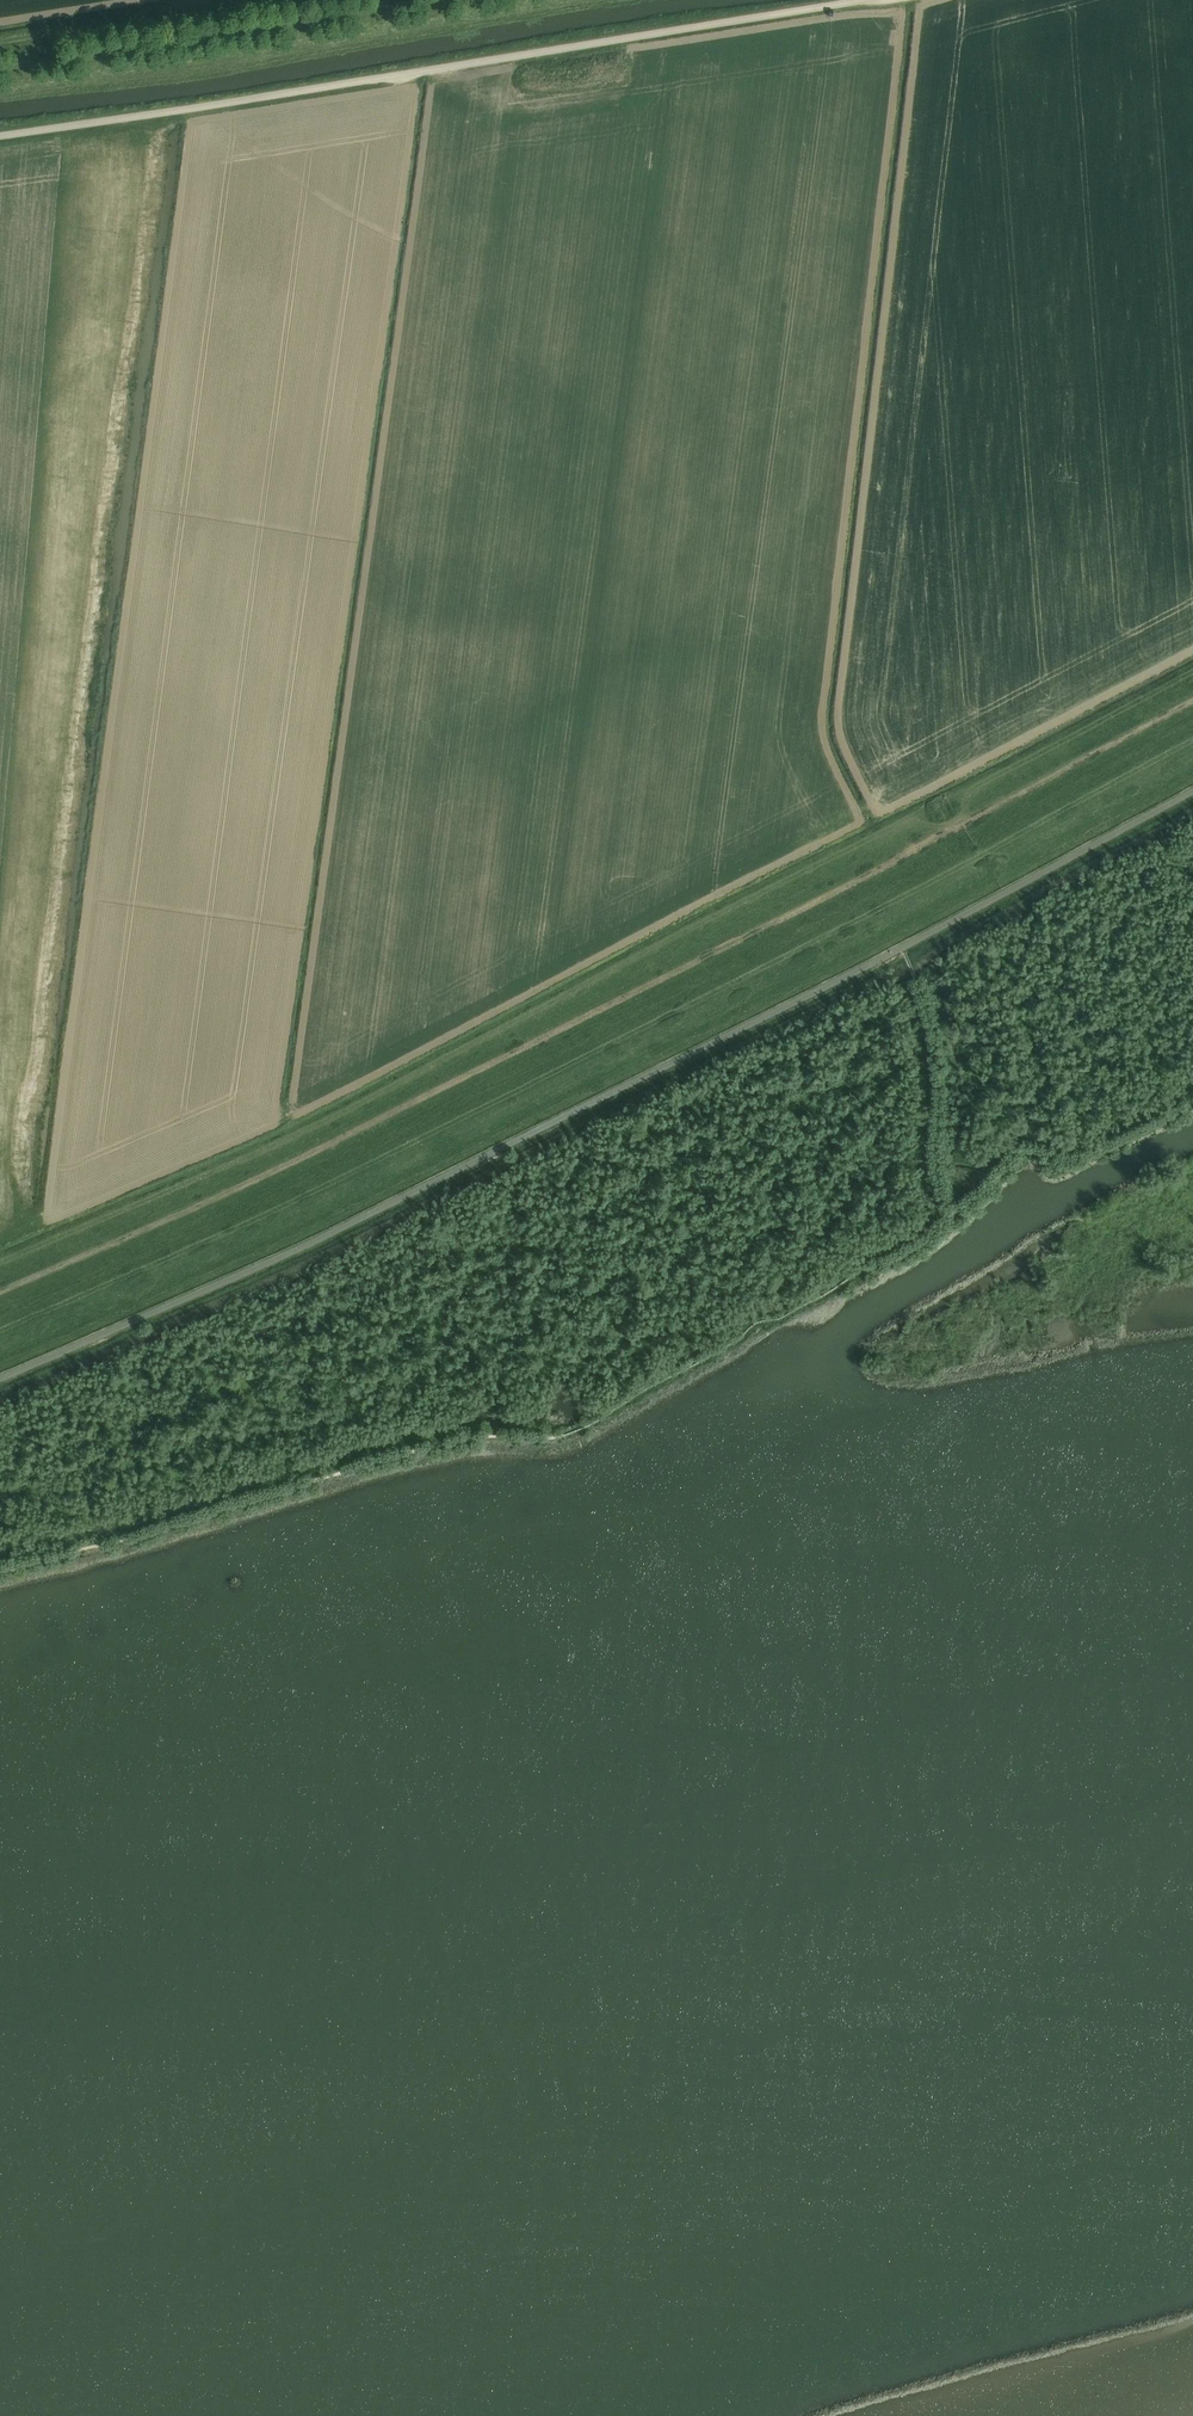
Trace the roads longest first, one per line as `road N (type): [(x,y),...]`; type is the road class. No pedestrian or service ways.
road 1 (track): [(0,1291),(388,1116),(1192,703)]
road 2 (unclassified): [(0,135),(858,0)]
road 3 (track): [(0,94),(606,0)]
road 4 (track): [(0,43),(273,0)]

